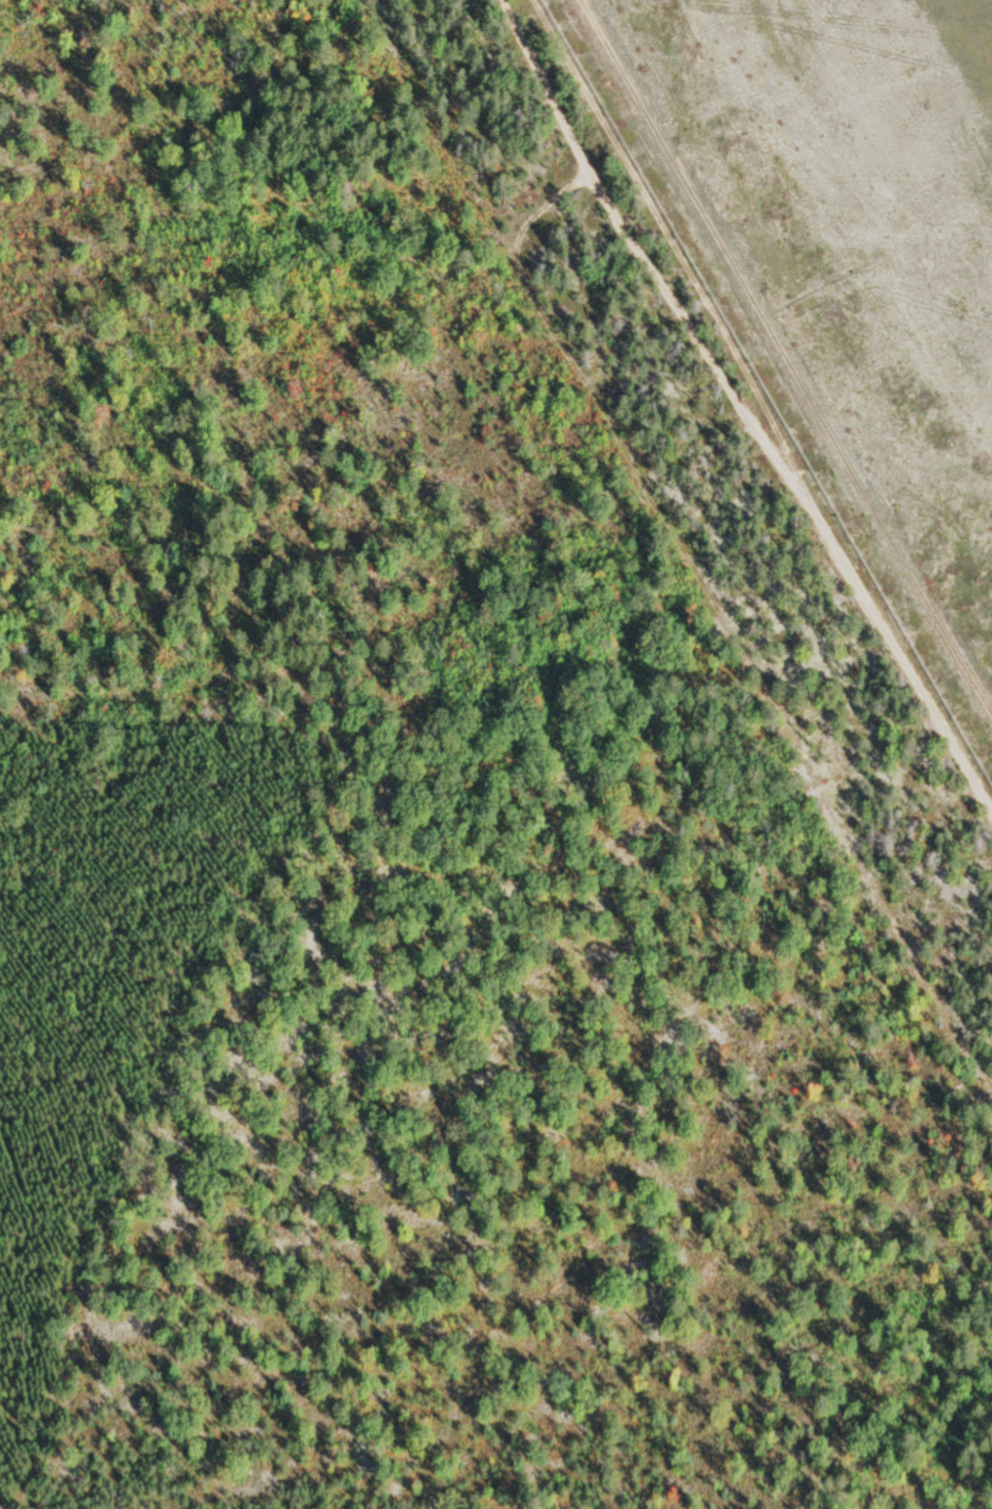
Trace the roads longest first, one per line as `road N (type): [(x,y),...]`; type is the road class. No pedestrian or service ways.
road 1 (residential): [(0,888),(125,755),(500,250),(590,173),(991,855)]
road 2 (residential): [(590,173),(505,0)]

